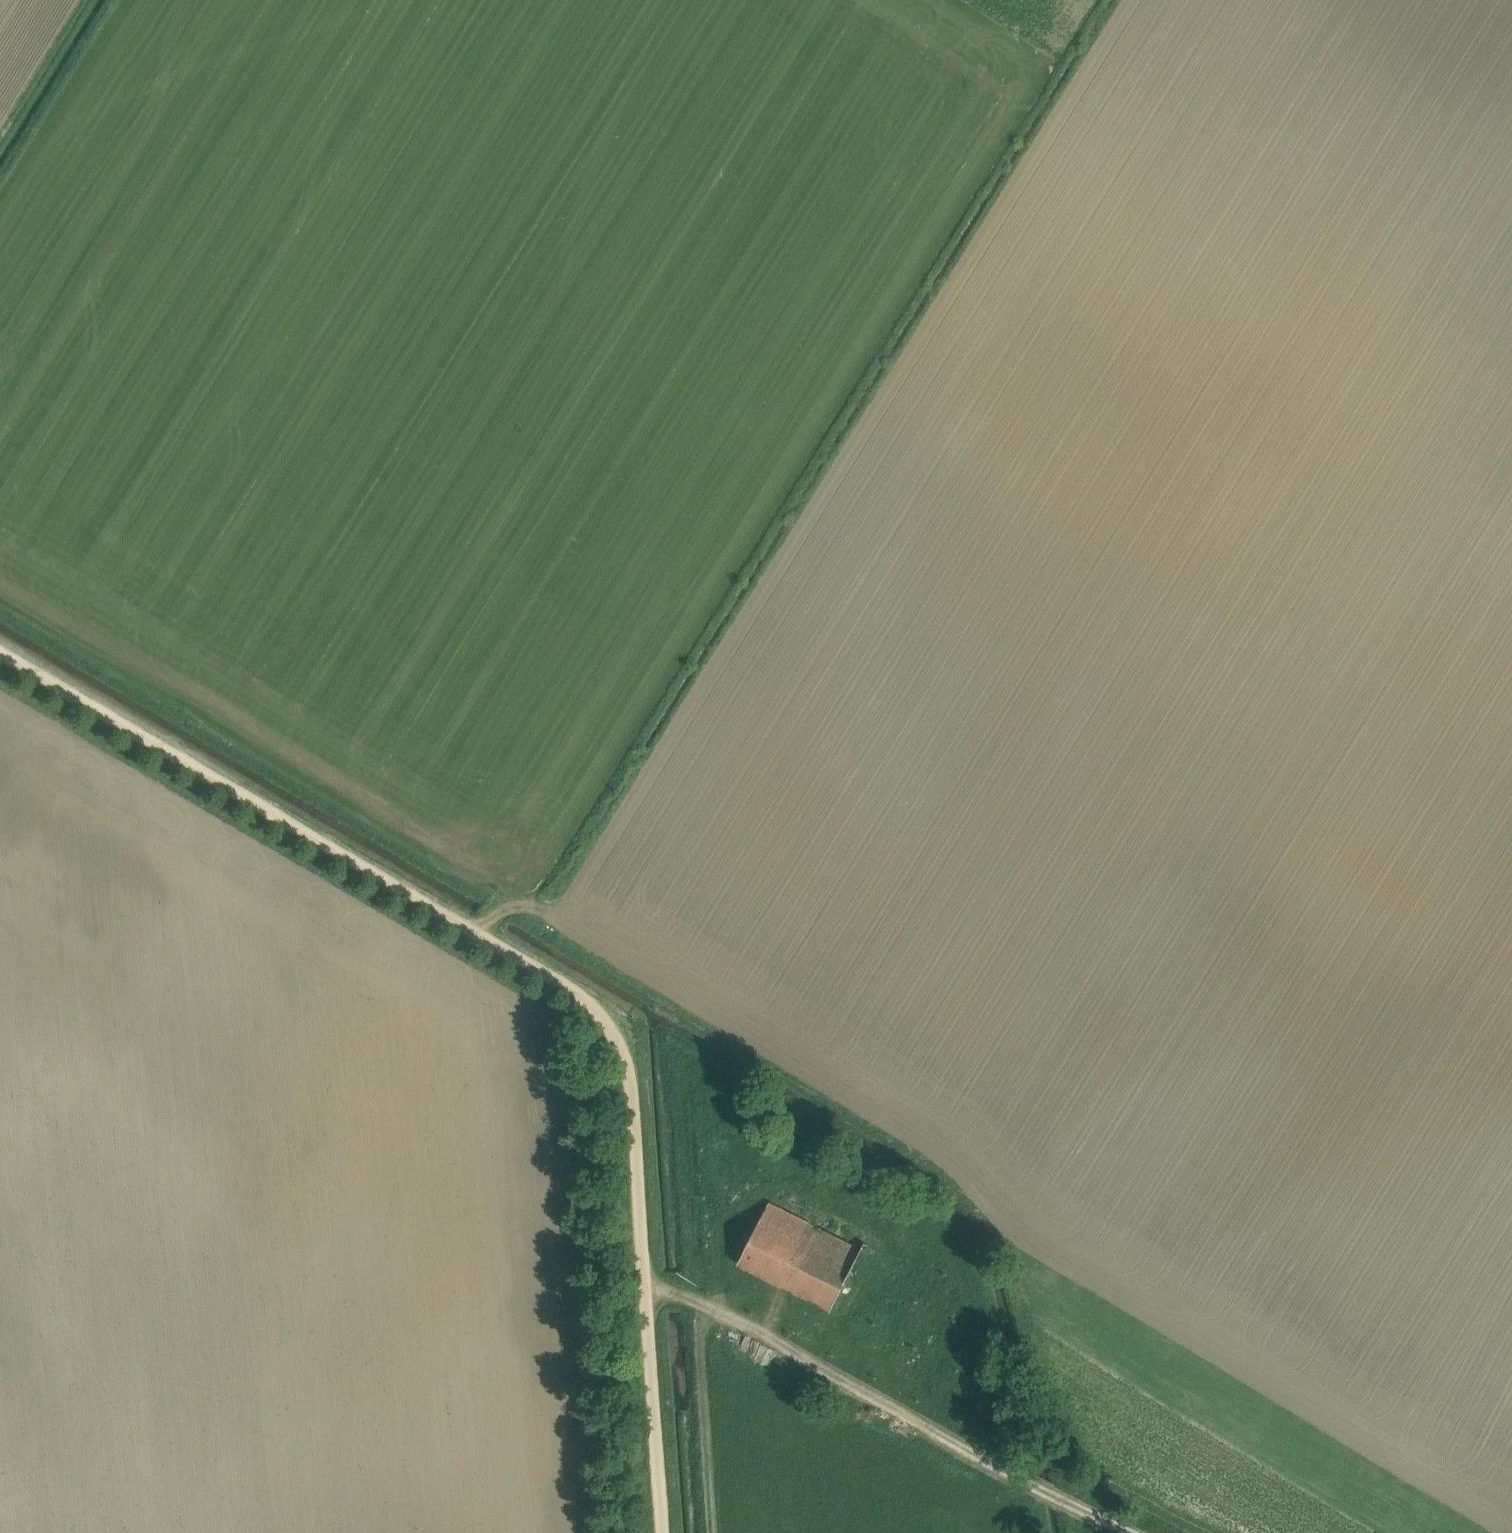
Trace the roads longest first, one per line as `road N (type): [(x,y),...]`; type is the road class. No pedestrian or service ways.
road 1 (track): [(0,651),(601,1009),(633,1078),(665,1532)]
road 2 (track): [(645,1278),(1128,1532)]

